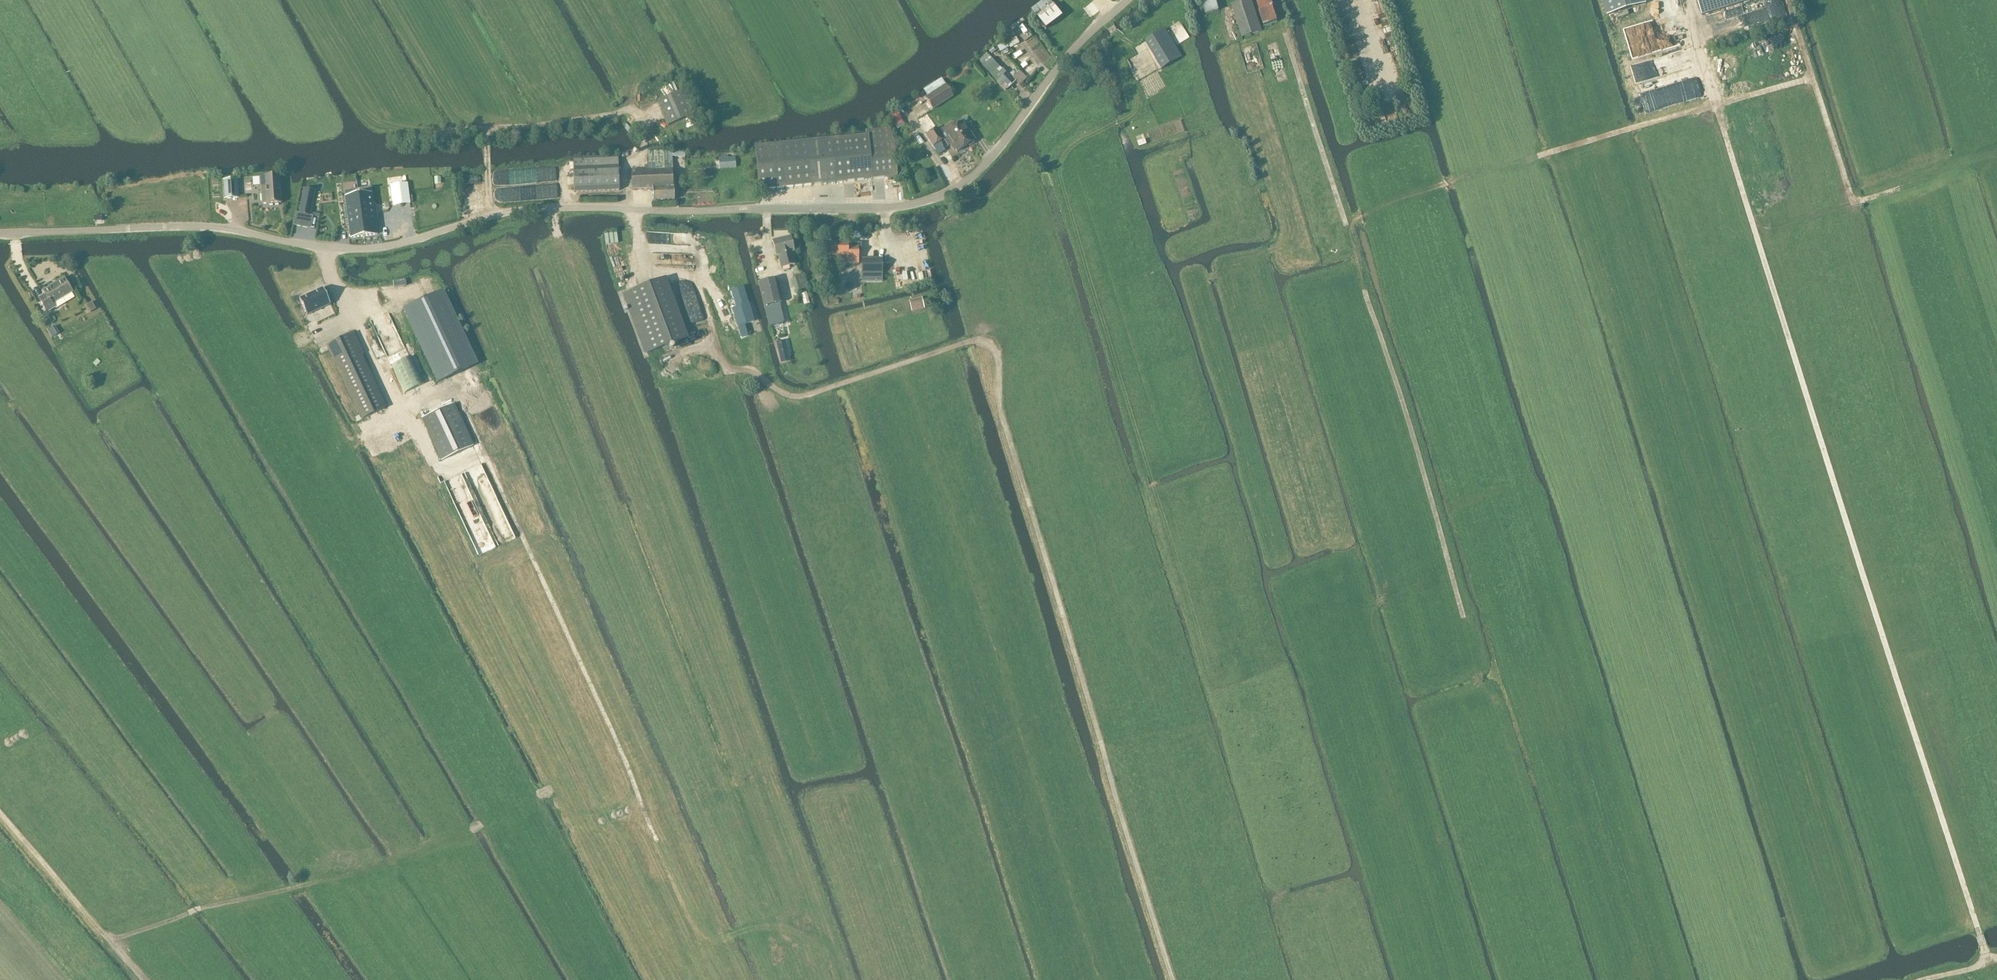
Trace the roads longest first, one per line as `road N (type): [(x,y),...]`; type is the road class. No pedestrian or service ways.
road 1 (unclassified): [(0,234),(217,227),(326,248),(377,248),(553,208),(896,207),(968,180),(1055,70),(1127,0)]
road 2 (track): [(1173,979),(999,409),(996,353),(967,342),(787,396),(753,372),(723,367),(693,275),(647,271),(641,232),(623,208)]
road 3 (track): [(1988,960),(1687,0)]
road 4 (track): [(1483,678),(1276,0)]
road 5 (track): [(760,926),(717,935),(692,914),(452,386)]
road 6 (track): [(144,979),(0,814)]

